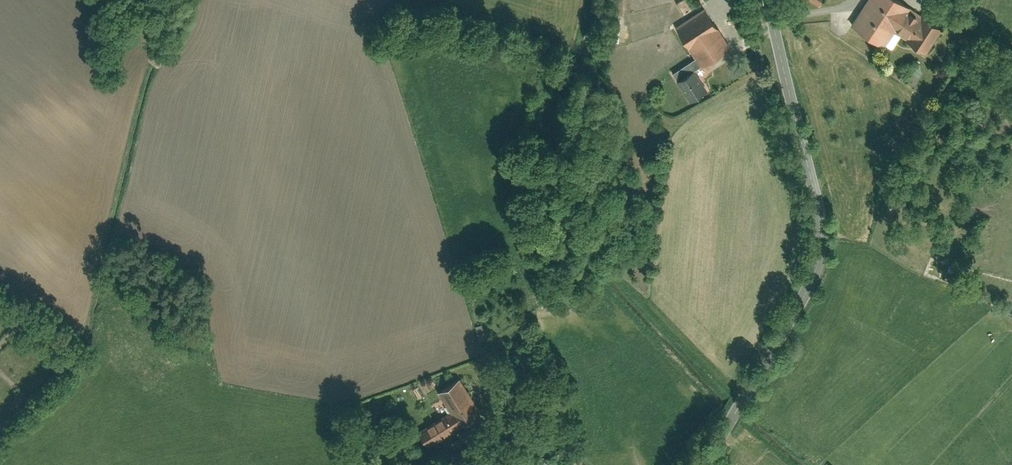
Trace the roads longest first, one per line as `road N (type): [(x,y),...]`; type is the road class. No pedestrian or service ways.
road 1 (tertiary): [(708,464),(785,328),(814,269),(821,233),(766,0)]

